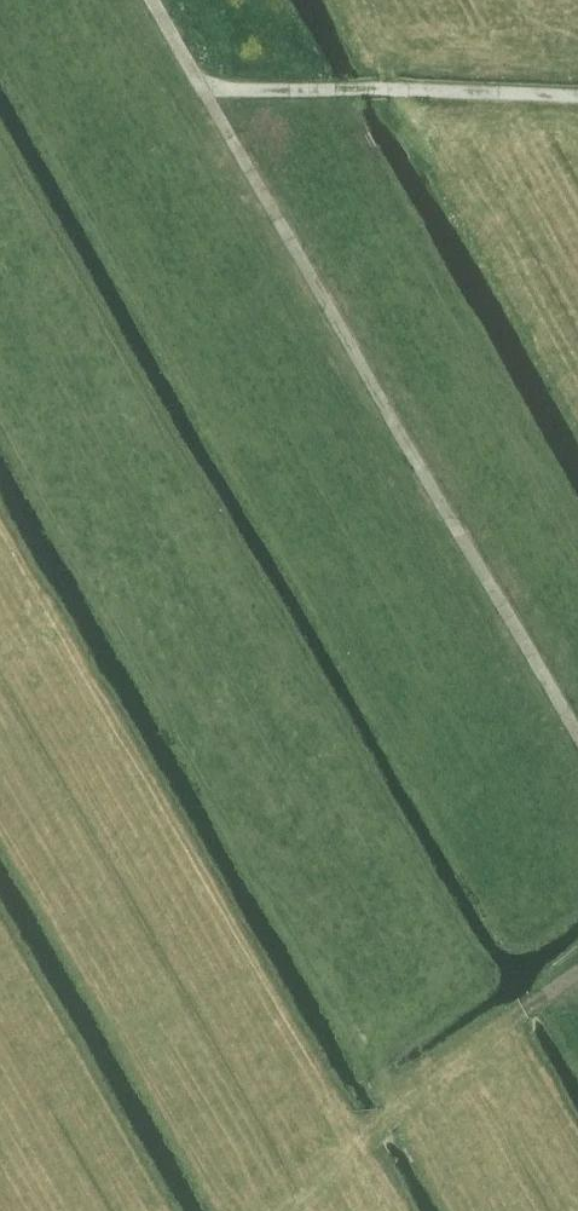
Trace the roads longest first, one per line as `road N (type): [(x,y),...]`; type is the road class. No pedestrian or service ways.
road 1 (track): [(150,0),(577,734)]
road 2 (track): [(200,91),(577,100)]
road 3 (track): [(577,971),(382,1123),(286,1210)]

